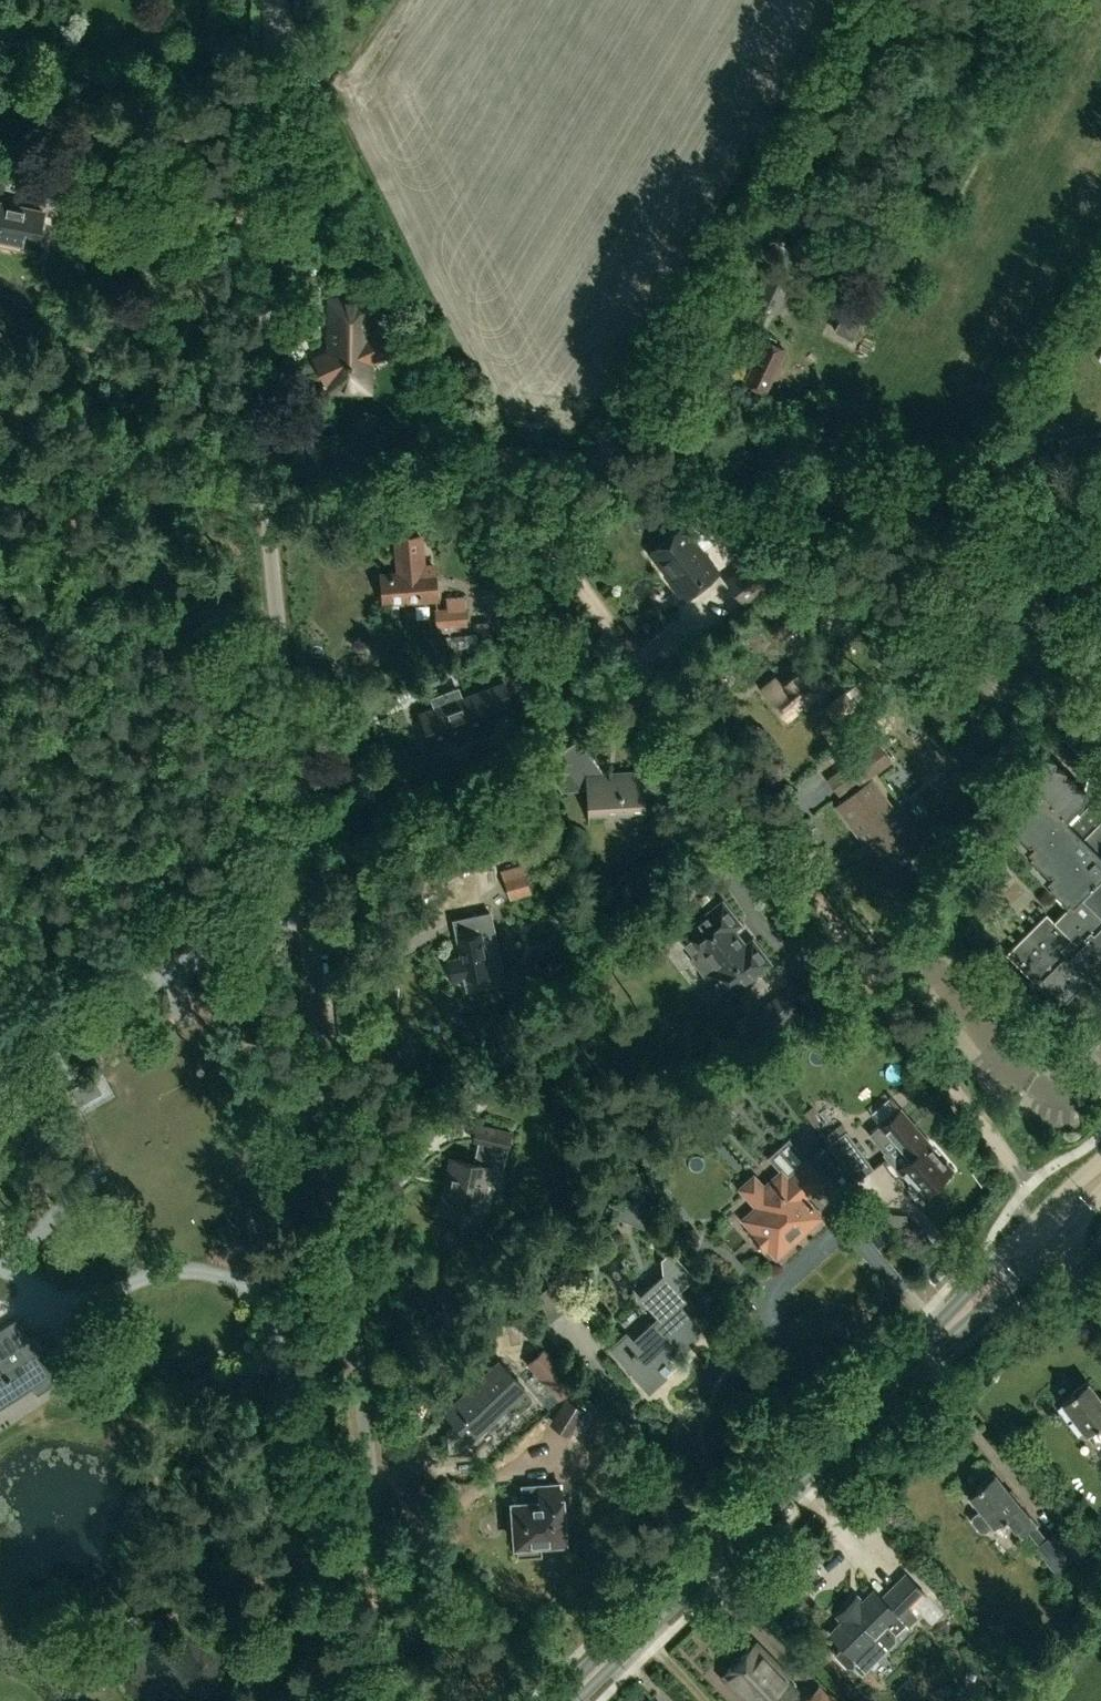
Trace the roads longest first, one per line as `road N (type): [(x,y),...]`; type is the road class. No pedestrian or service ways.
road 1 (residential): [(395,1700),(267,470)]
road 2 (track): [(505,456),(511,488),(632,657),(1030,1185)]
road 3 (unclassified): [(1032,528),(546,456),(427,454),(267,470)]
road 4 (secondary): [(565,1700),(1043,1233)]
road 5 (unclassified): [(267,470),(264,0)]
road 6 (unclassified): [(267,470),(214,485),(151,484),(0,445)]

